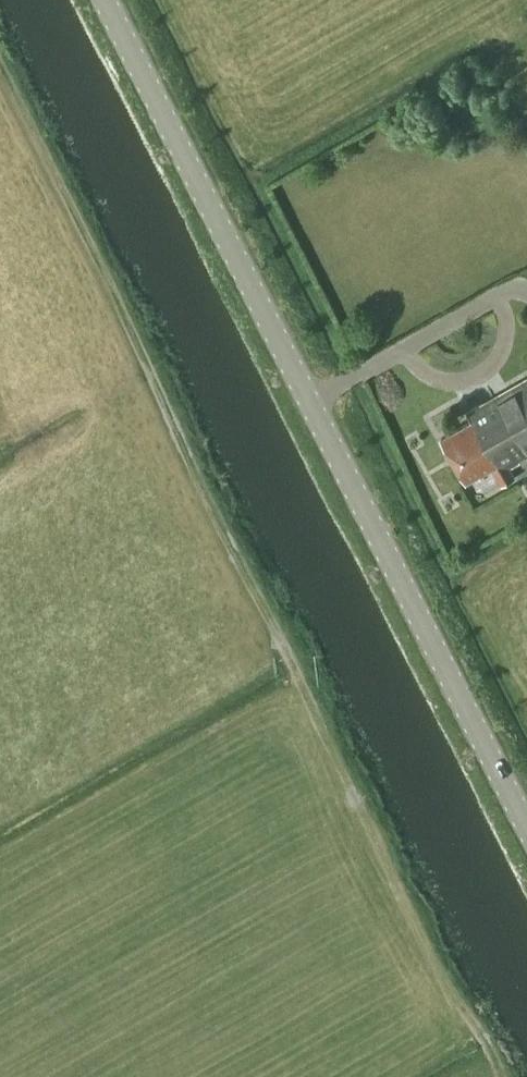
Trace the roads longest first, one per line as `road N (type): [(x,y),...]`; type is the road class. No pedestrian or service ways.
road 1 (secondary): [(526,822),(105,0)]

